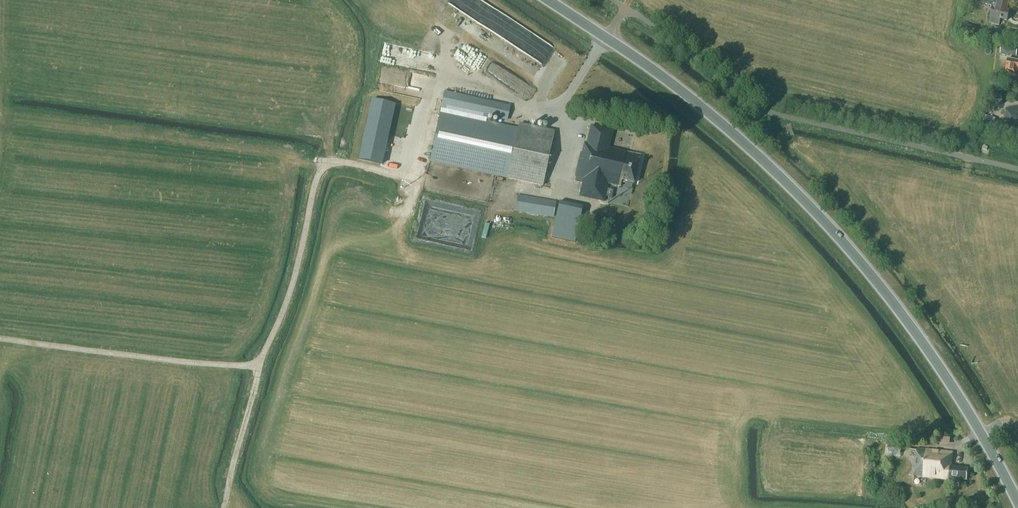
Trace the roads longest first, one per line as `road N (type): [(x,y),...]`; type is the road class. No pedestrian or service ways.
road 1 (primary): [(1017,502),(917,335),(849,249),(686,94),(549,0)]
road 2 (unclassified): [(1017,169),(768,112),(613,0)]

